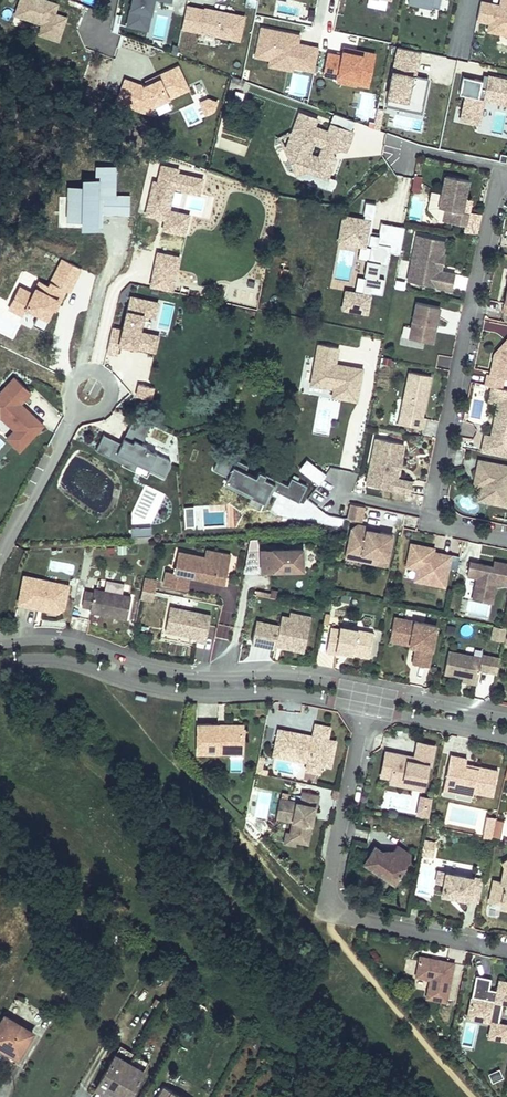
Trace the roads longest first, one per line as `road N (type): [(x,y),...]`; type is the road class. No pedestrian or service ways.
road 1 (residential): [(506,541),(446,528),(430,507),(497,190),(506,179)]
road 2 (residential): [(366,707),(329,879),(330,907),(350,920),(506,951)]
road 3 (residential): [(370,690),(298,677),(161,671),(64,643),(0,644)]
road 4 (residential): [(0,664),(64,660),(161,688),(303,694),(366,707)]
road 5 (residential): [(366,707),(506,738)]
road 6 (residential): [(506,718),(370,690)]

